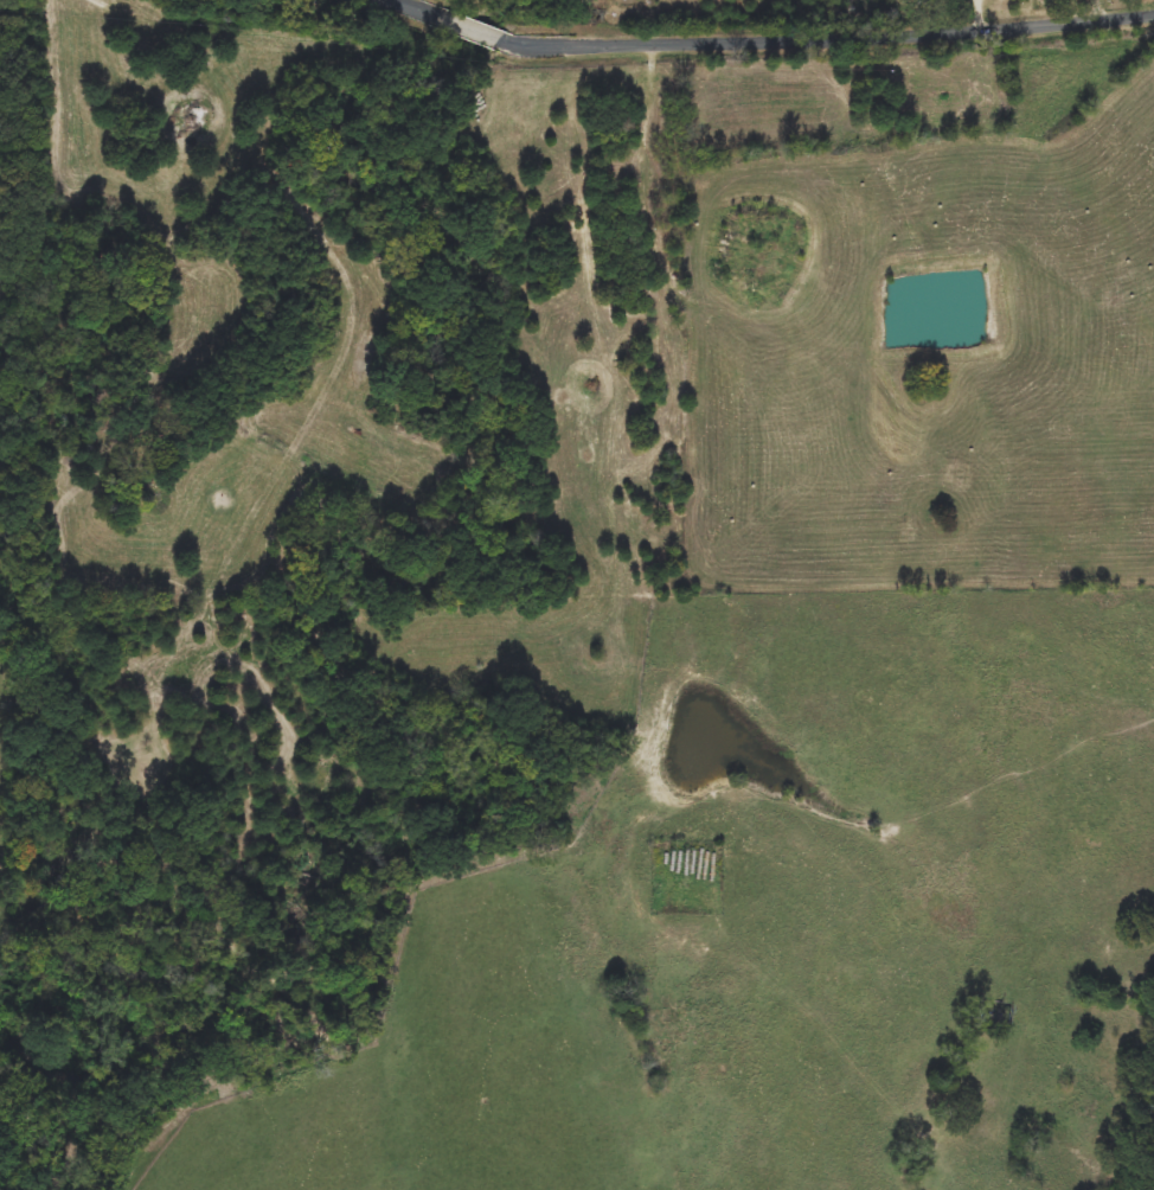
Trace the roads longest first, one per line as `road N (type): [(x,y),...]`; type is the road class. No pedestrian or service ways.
road 1 (residential): [(420,0),(530,41),(620,44),(1153,14)]

